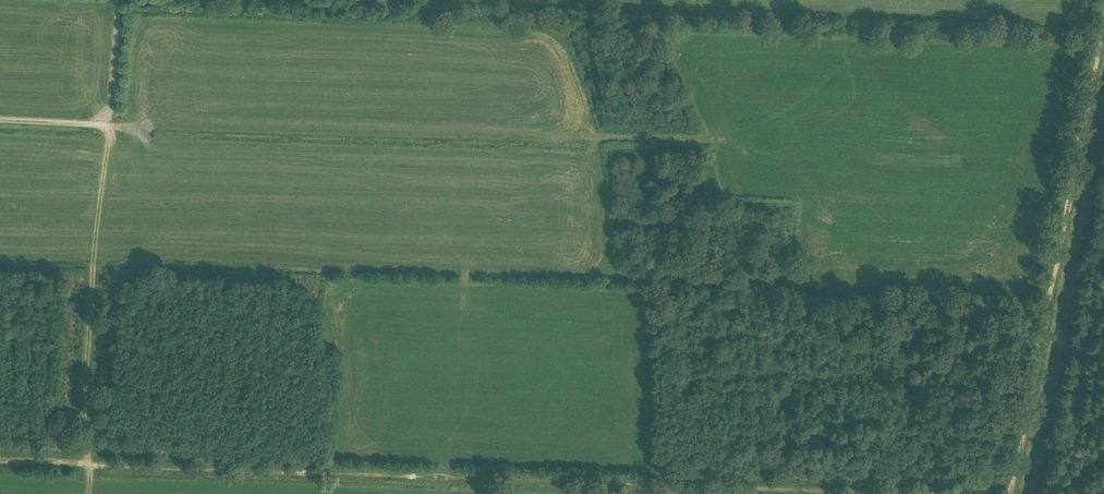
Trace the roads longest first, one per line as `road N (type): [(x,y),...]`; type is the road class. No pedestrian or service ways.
road 1 (track): [(0,462),(968,493)]
road 2 (track): [(1010,493),(1103,10)]
road 3 (track): [(119,0),(84,402),(101,466)]

